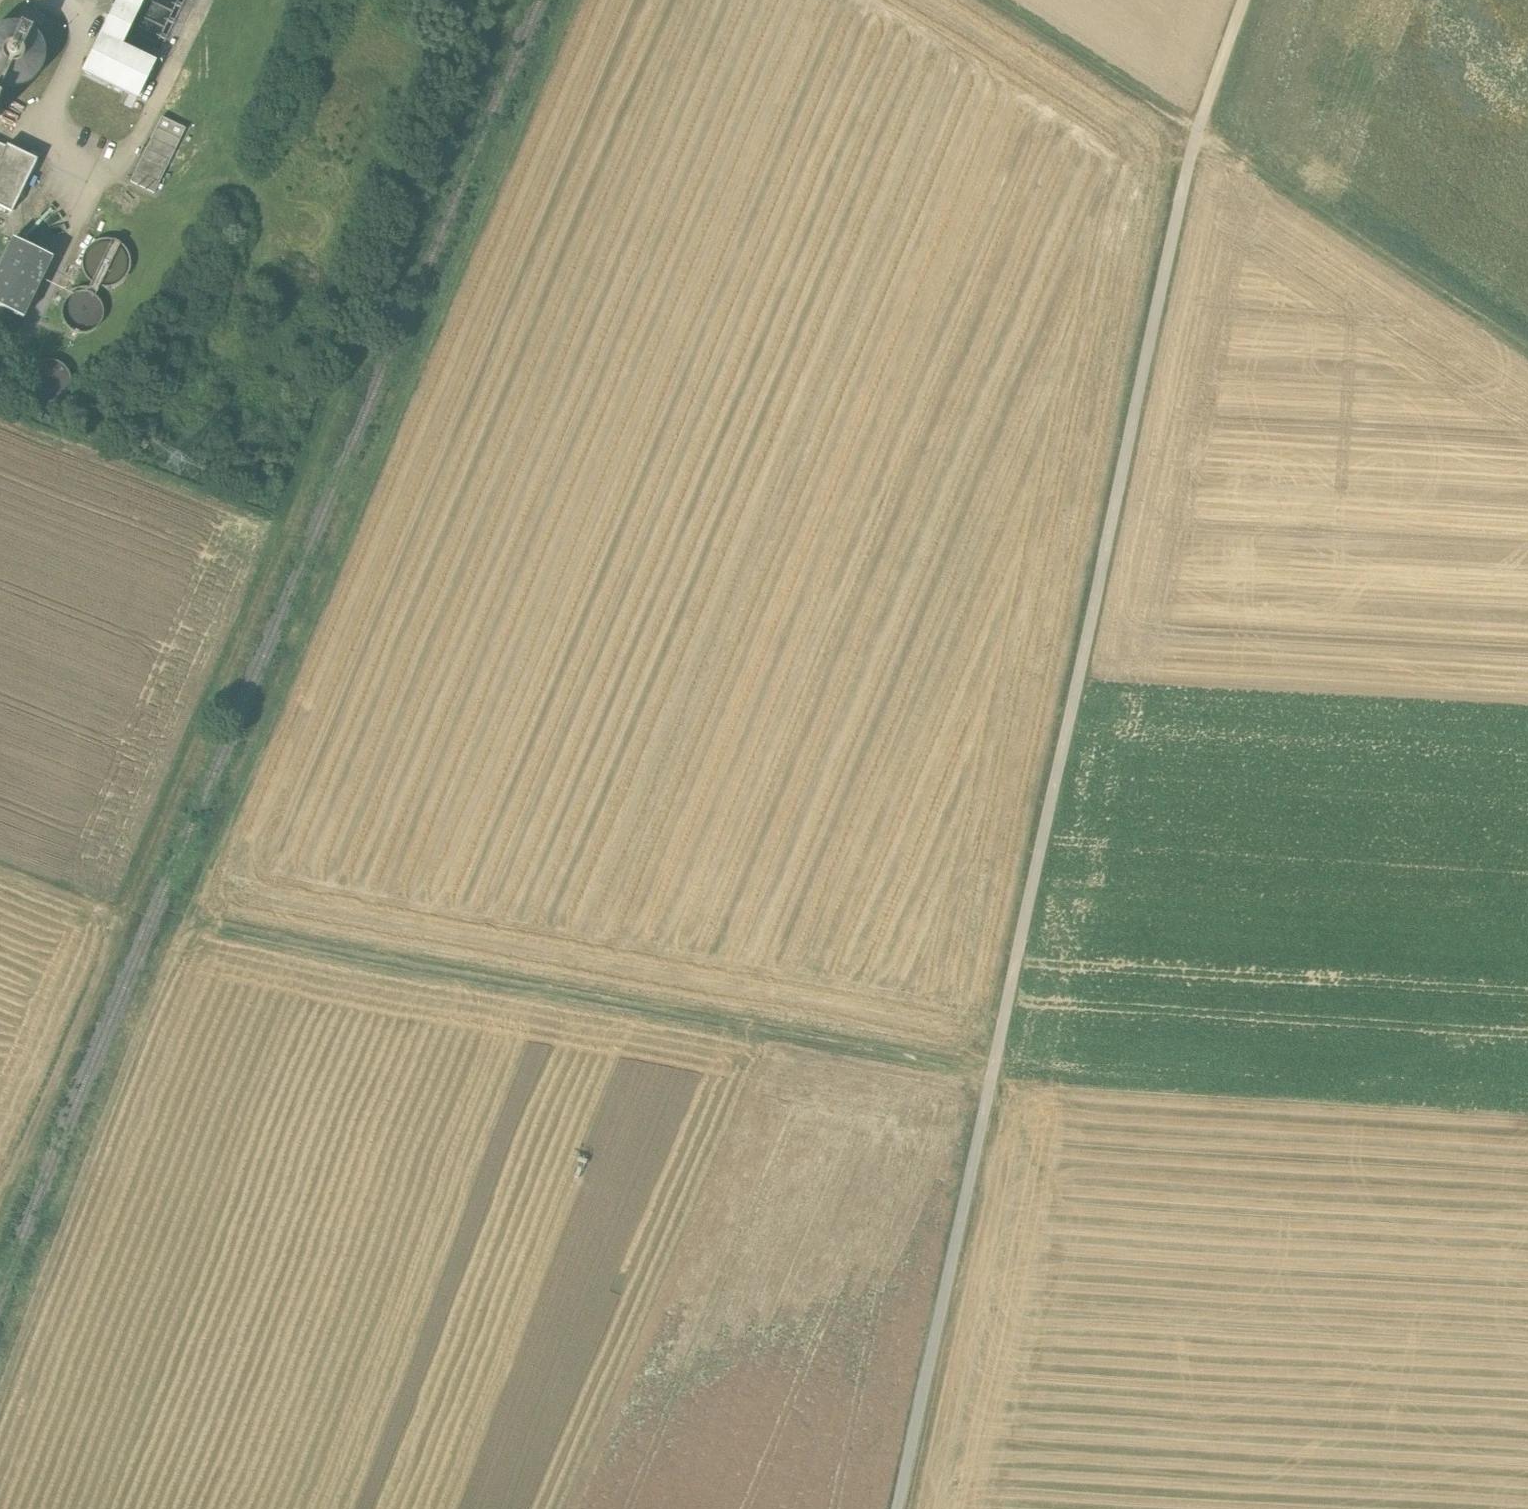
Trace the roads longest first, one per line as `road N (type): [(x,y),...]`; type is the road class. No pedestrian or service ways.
road 1 (track): [(897,1508),(1198,135),(1245,0)]
road 2 (track): [(0,1212),(500,0)]
road 3 (track): [(570,0),(179,931)]
road 4 (track): [(179,931),(990,1087)]
road 5 (track): [(998,0),(1527,342)]
road 6 (track): [(179,931),(0,1395)]
road 7 (track): [(0,873),(123,918)]

